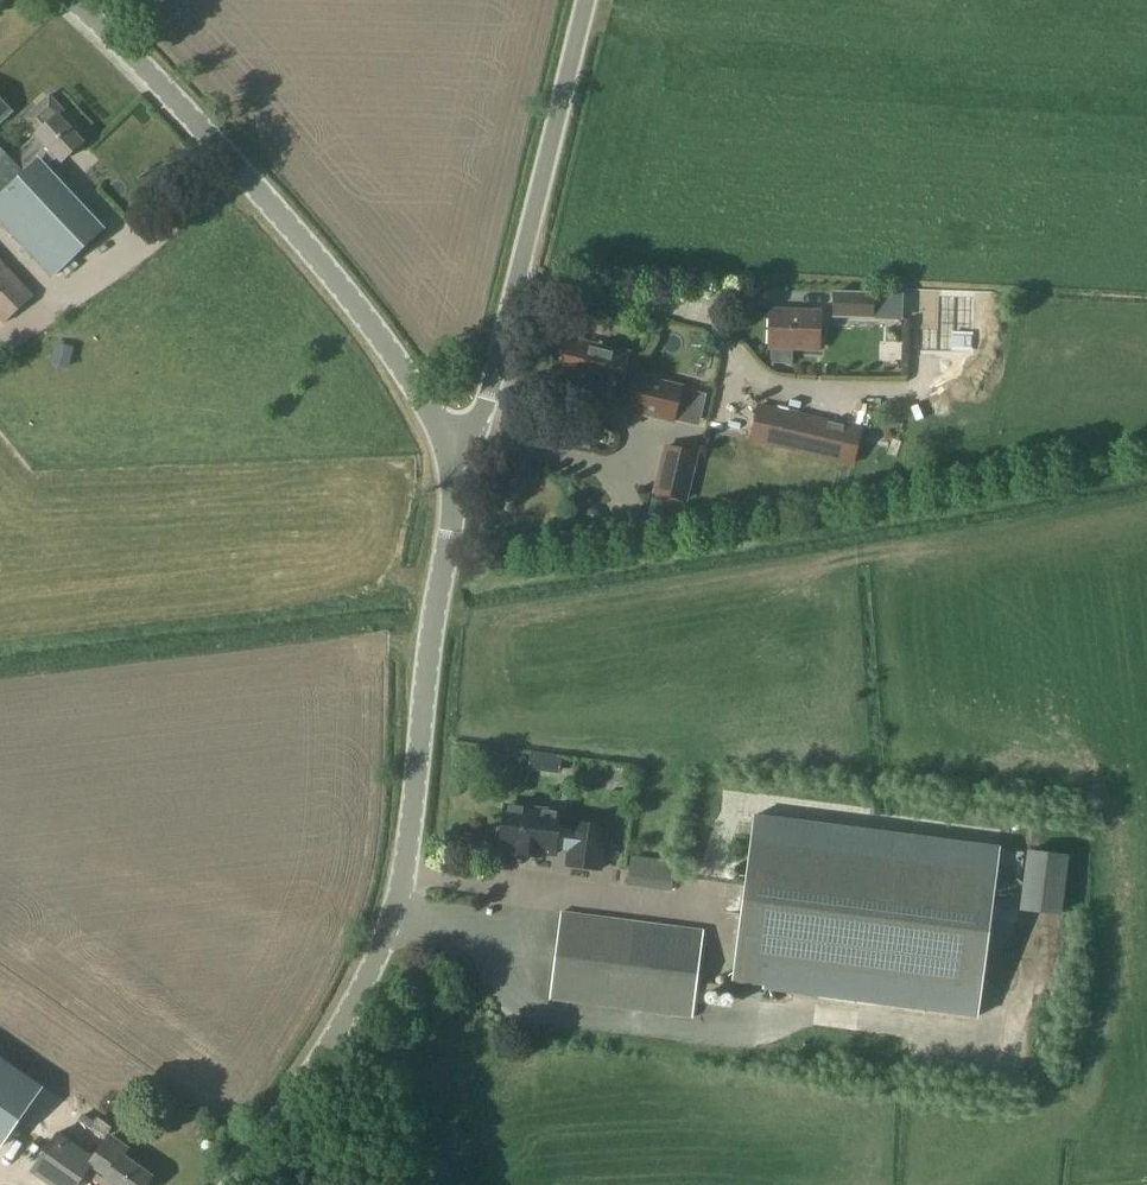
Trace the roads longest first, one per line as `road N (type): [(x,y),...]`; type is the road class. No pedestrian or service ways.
road 1 (tertiary): [(233,1184),(344,1030),(387,937),(410,831),(449,511),(465,454)]
road 2 (tertiary): [(465,454),(337,291),(166,95),(69,0)]
road 3 (unclassified): [(465,454),(483,410),(585,0)]

